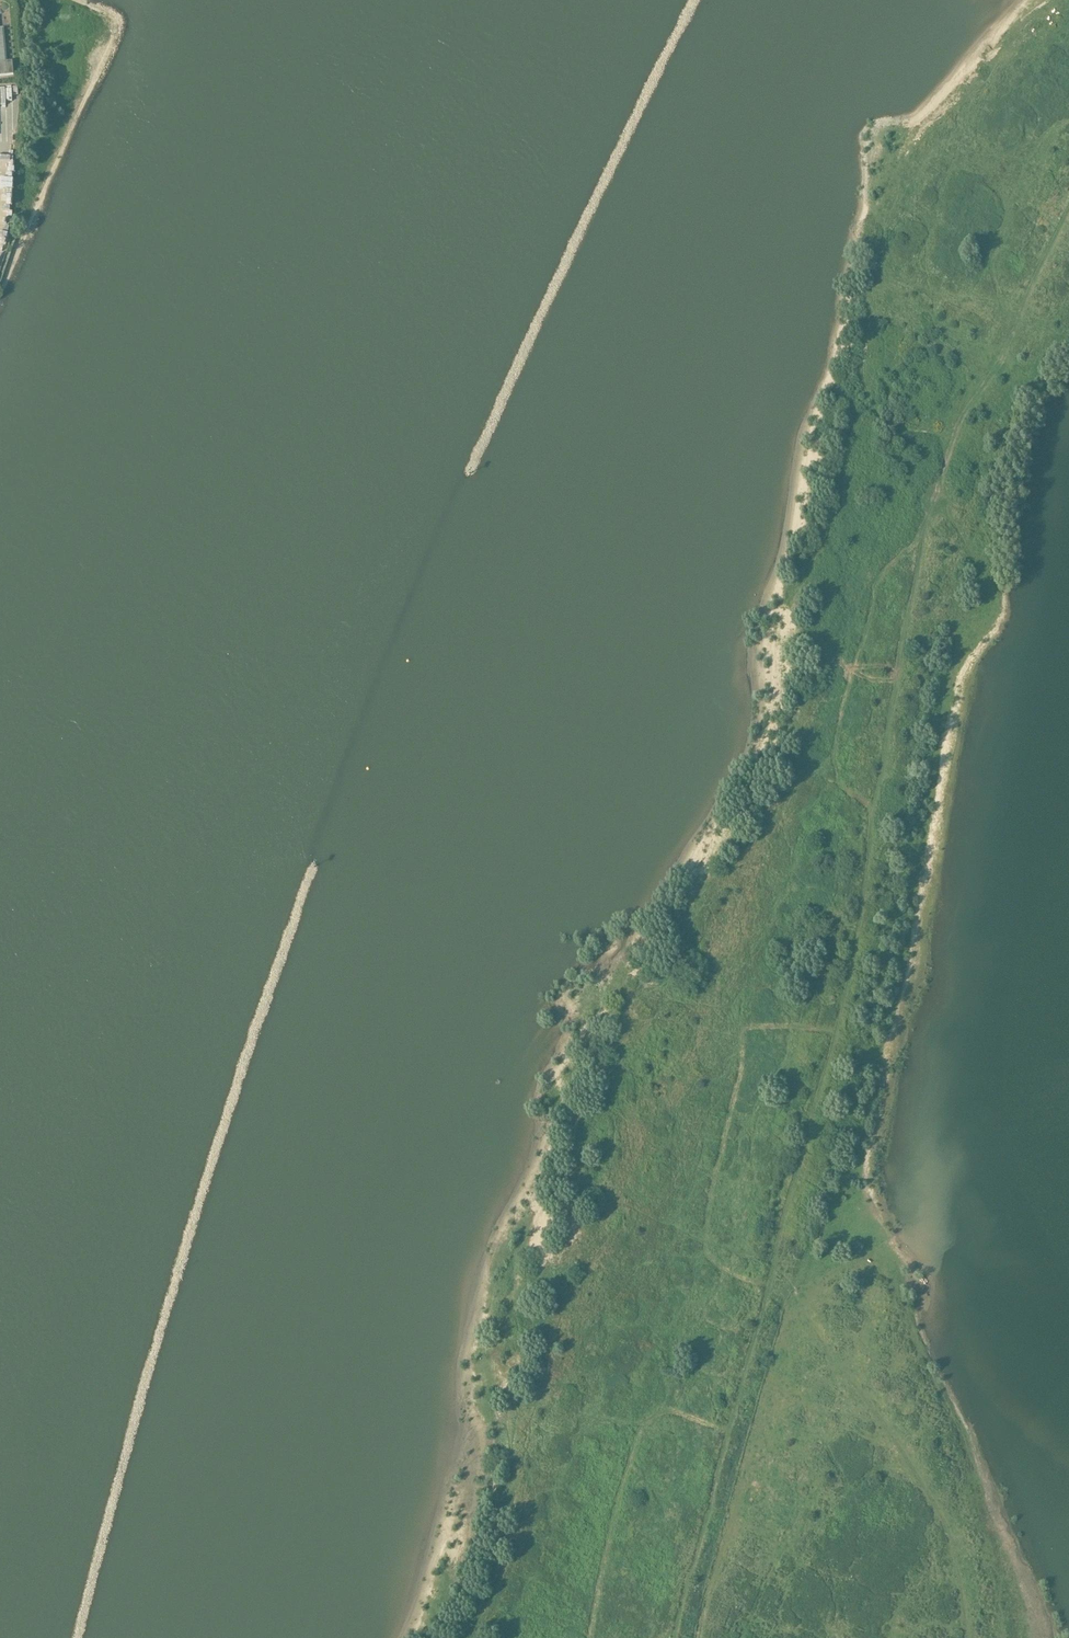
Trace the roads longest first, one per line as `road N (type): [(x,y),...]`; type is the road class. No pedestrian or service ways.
road 1 (track): [(1068,211),(1008,353),(935,482),(771,1267)]
road 2 (track): [(771,1267),(938,1511),(966,1637)]
road 3 (track): [(671,1637),(771,1267)]

